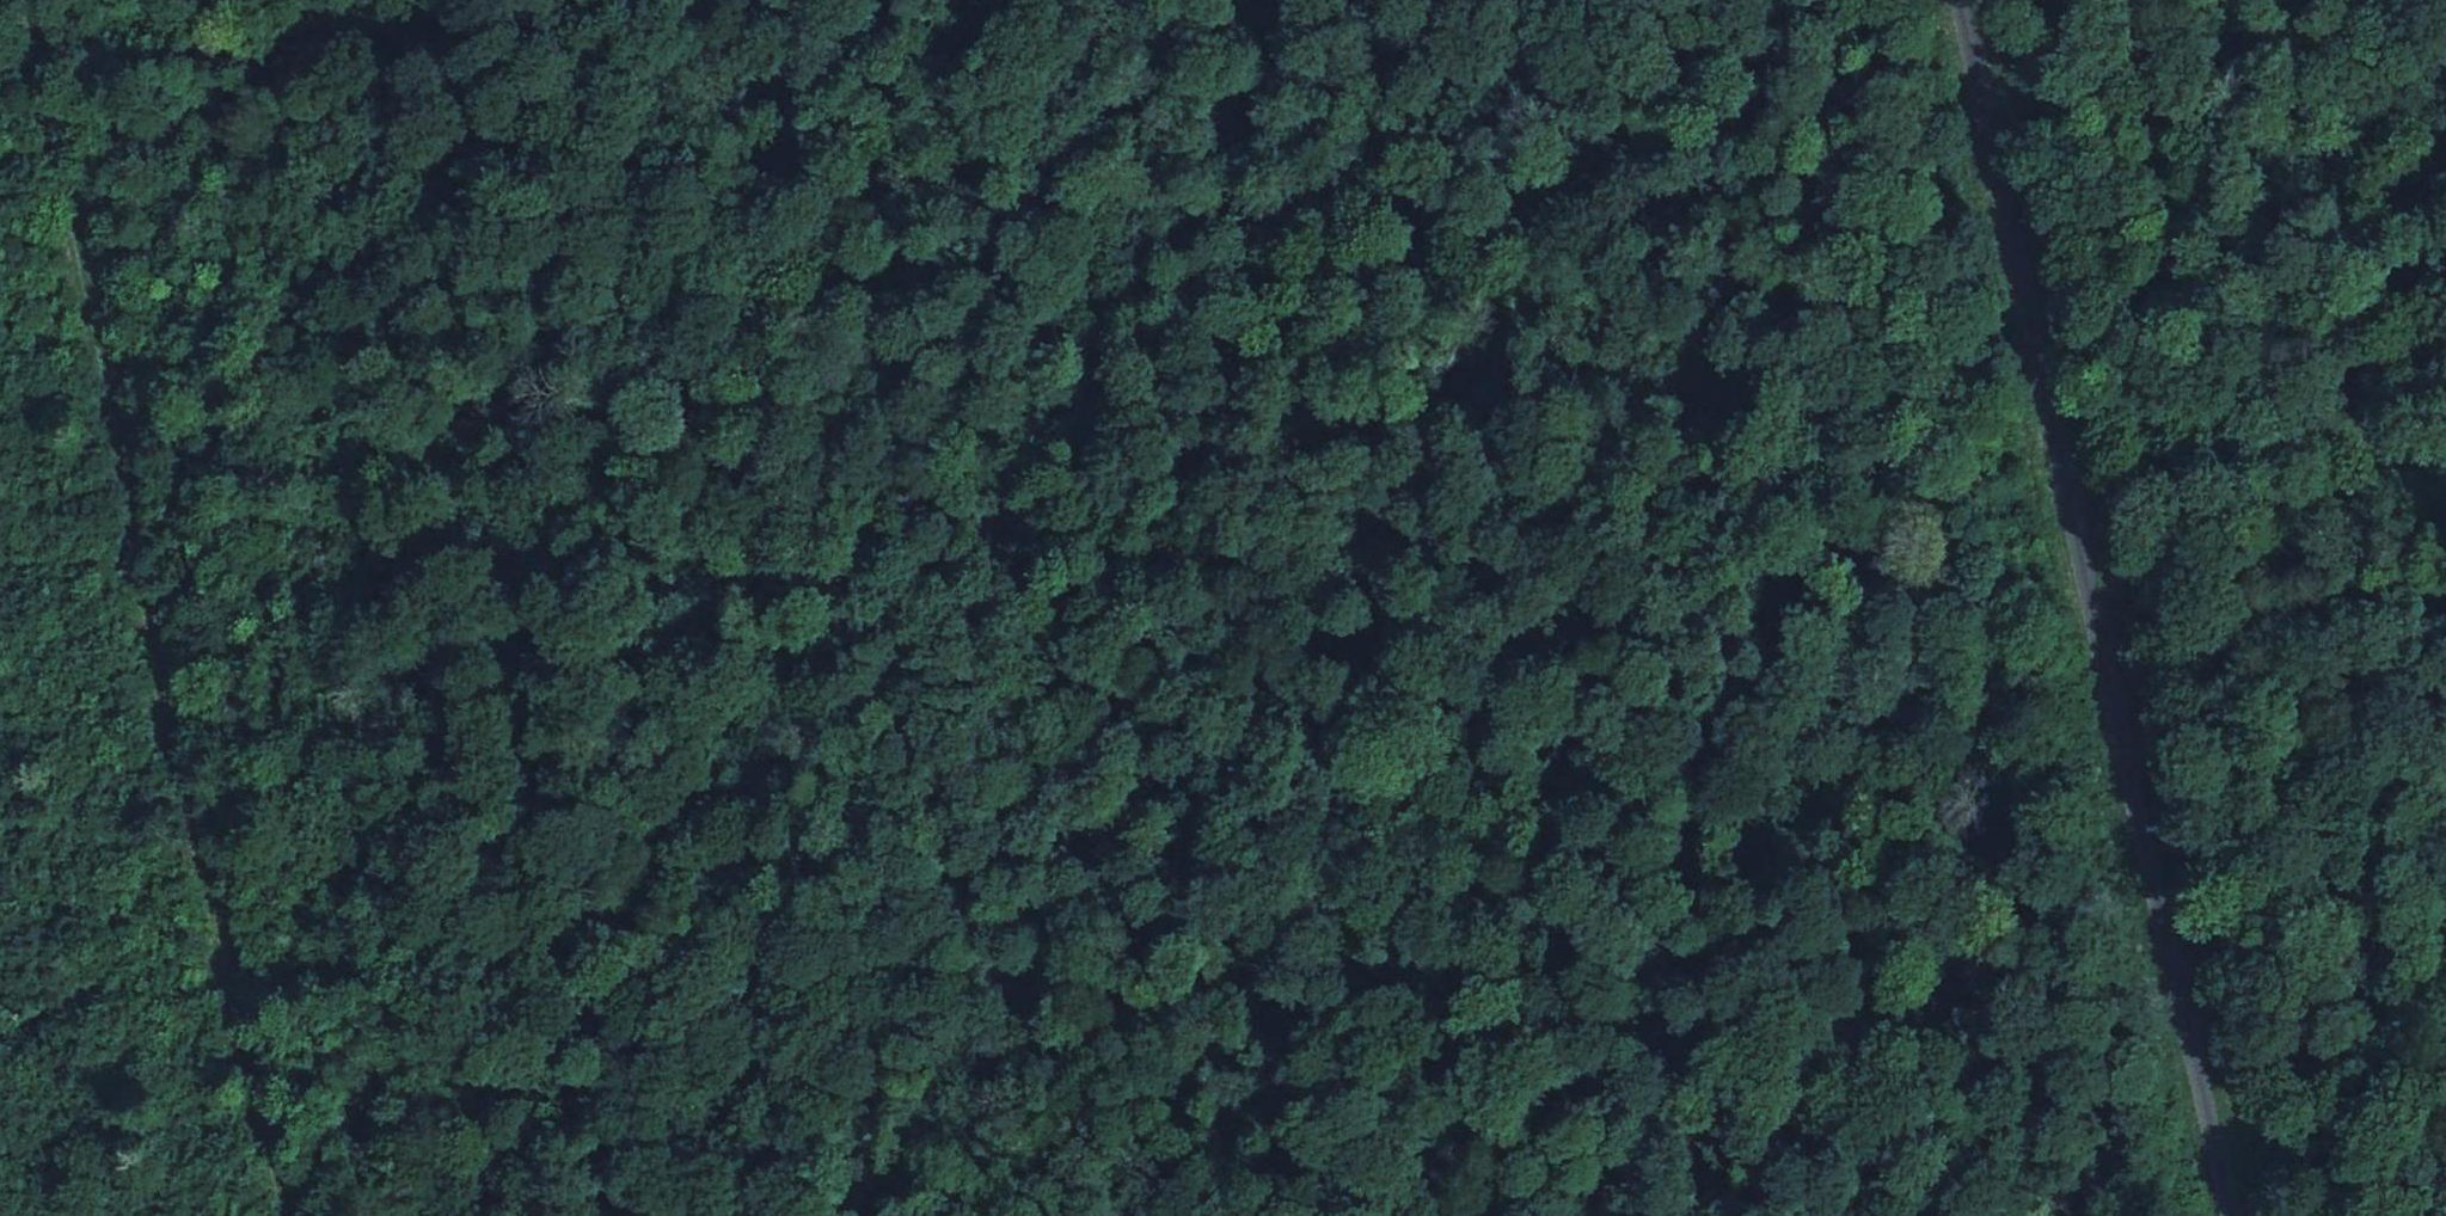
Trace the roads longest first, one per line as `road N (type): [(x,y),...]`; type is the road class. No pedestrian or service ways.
road 1 (unclassified): [(1967,0),(2245,1215)]

